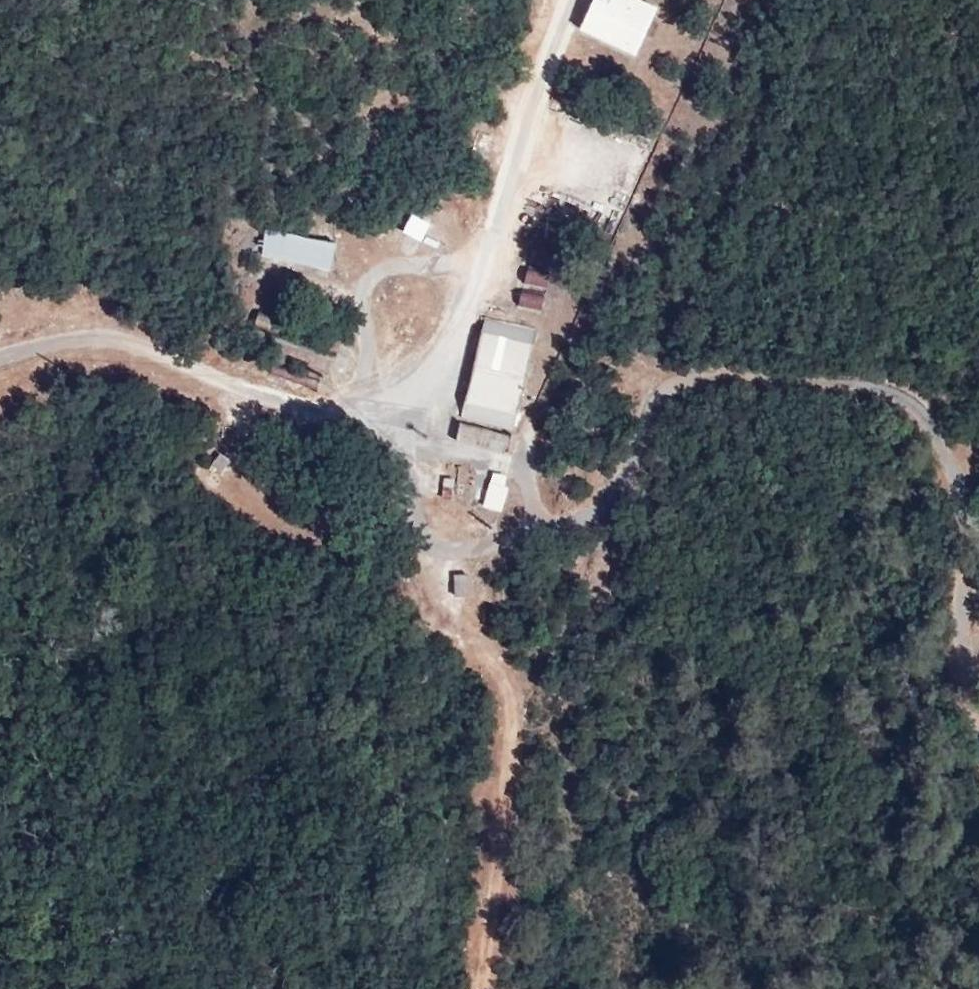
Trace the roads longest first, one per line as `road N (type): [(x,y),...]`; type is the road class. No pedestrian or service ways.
road 1 (track): [(434,558),(569,517),(667,384),(807,382),(915,402),(969,526),(960,666),(978,728)]
road 2 (track): [(483,988),(478,949),(502,705),(443,598),(395,383)]

